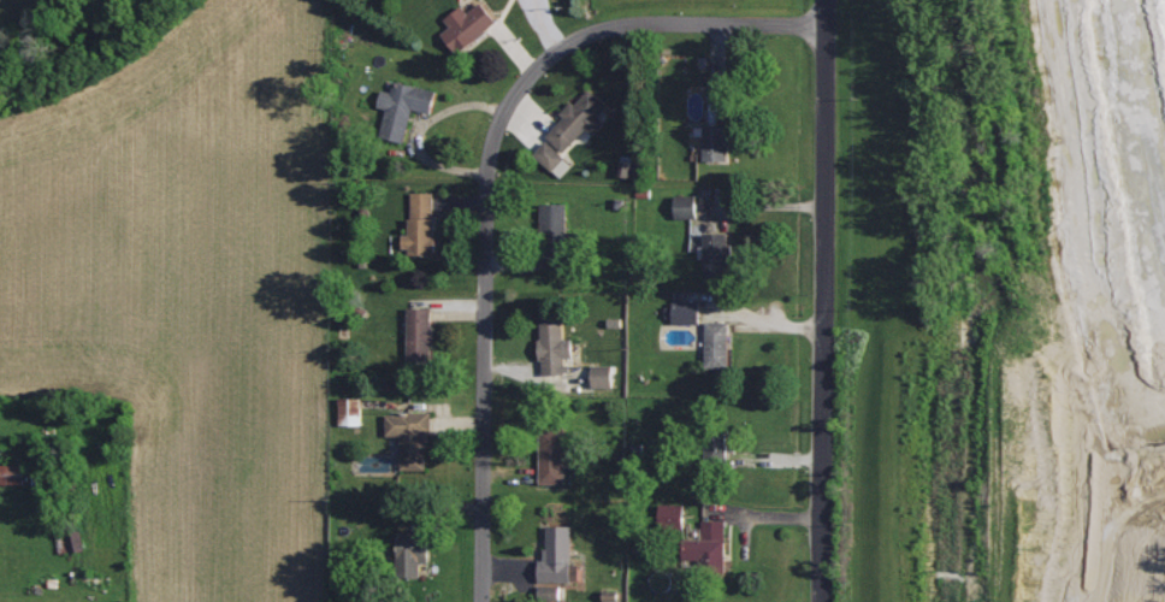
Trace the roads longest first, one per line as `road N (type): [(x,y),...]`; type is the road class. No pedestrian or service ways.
road 1 (residential): [(482,601),(486,201),(498,124),(546,60),(611,29),(827,24)]
road 2 (residential): [(821,601),(827,0)]

